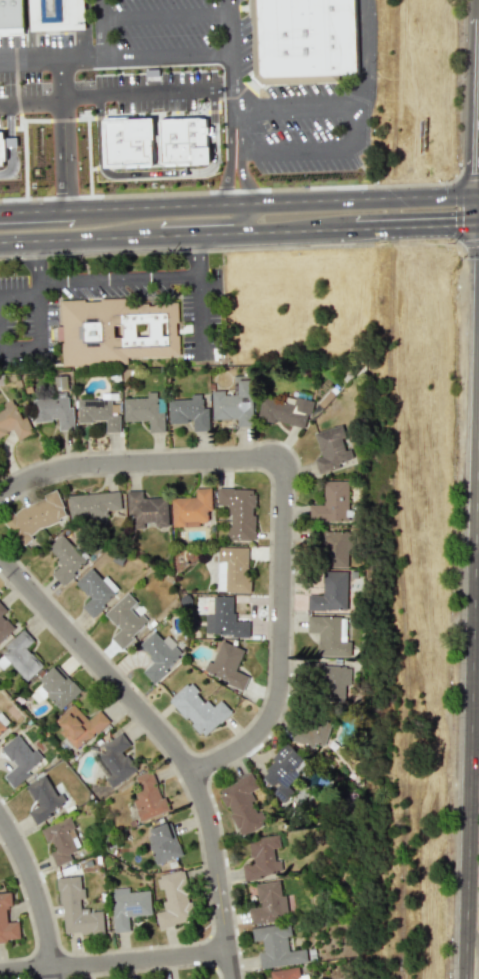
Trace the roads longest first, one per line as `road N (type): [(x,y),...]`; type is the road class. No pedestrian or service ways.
road 1 (primary): [(478,310),(464,978)]
road 2 (residential): [(0,496),(32,476),(93,461),(252,454),(274,461),(282,476),(274,698),(247,741),(192,774)]
road 3 (residential): [(0,557),(166,735),(192,774),(209,827),(230,978)]
road 4 (primary): [(478,196),(0,208)]
road 5 (primary): [(0,239),(355,227)]
road 6 (residential): [(0,973),(226,951)]
road 7 (residential): [(0,817),(32,879),(53,978)]
road 8 (primary): [(127,235),(157,224),(233,221),(253,202)]
road 9 (primary): [(355,227),(478,223)]

